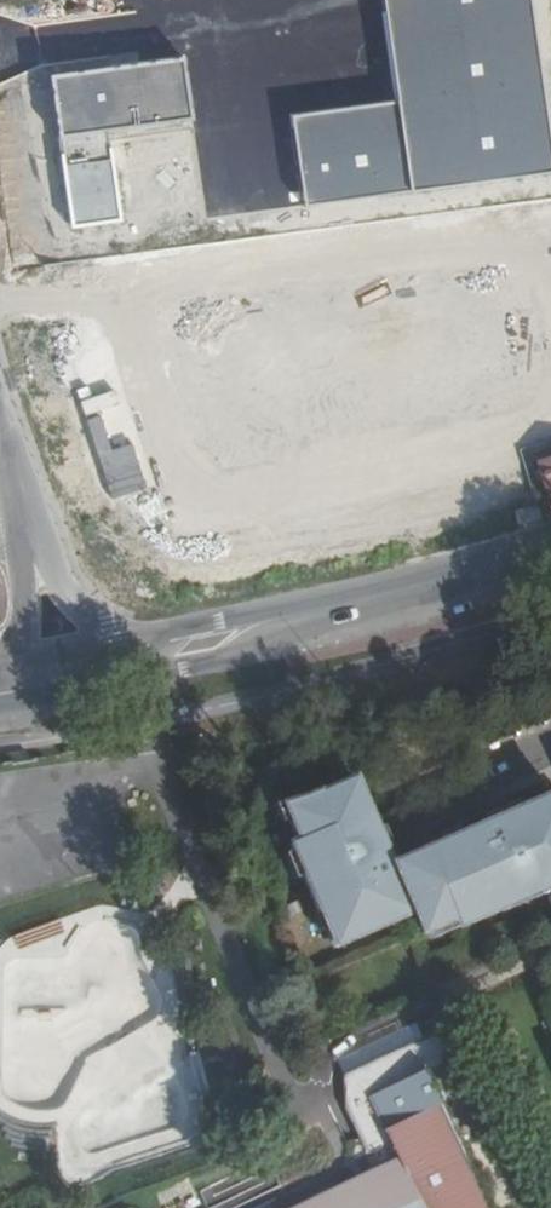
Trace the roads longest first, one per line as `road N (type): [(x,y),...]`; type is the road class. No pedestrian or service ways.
road 1 (secondary): [(0,703),(210,658),(315,610)]
road 2 (secondary): [(550,549),(315,610)]
road 3 (secondary): [(315,610),(119,642)]
road 4 (tertiary): [(119,642),(62,581),(22,495)]
road 5 (tertiary): [(7,664),(25,616),(22,495)]

